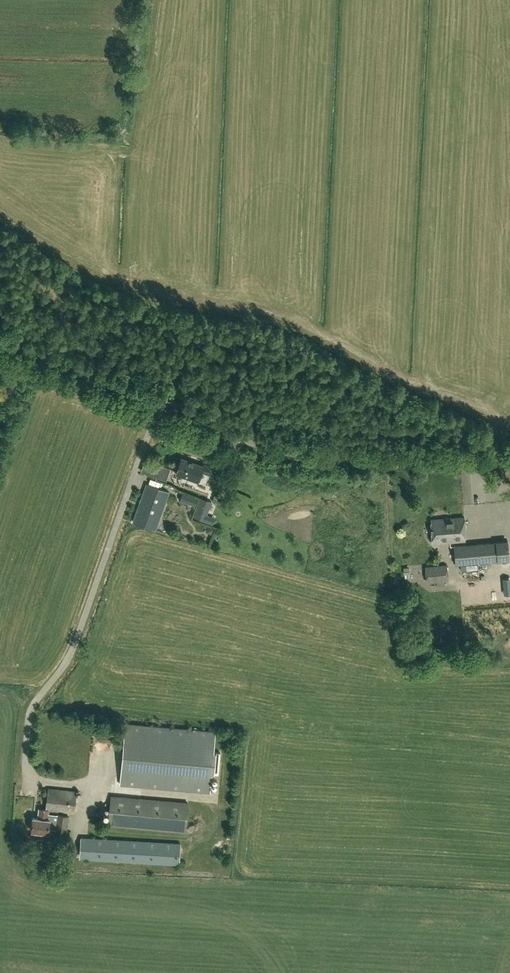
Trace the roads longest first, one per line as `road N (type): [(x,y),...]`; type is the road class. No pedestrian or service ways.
road 1 (unclassified): [(26,759),(29,722),(71,658),(160,406)]
road 2 (tertiary): [(509,458),(305,455),(160,406)]
road 3 (tertiary): [(160,406),(0,342)]

